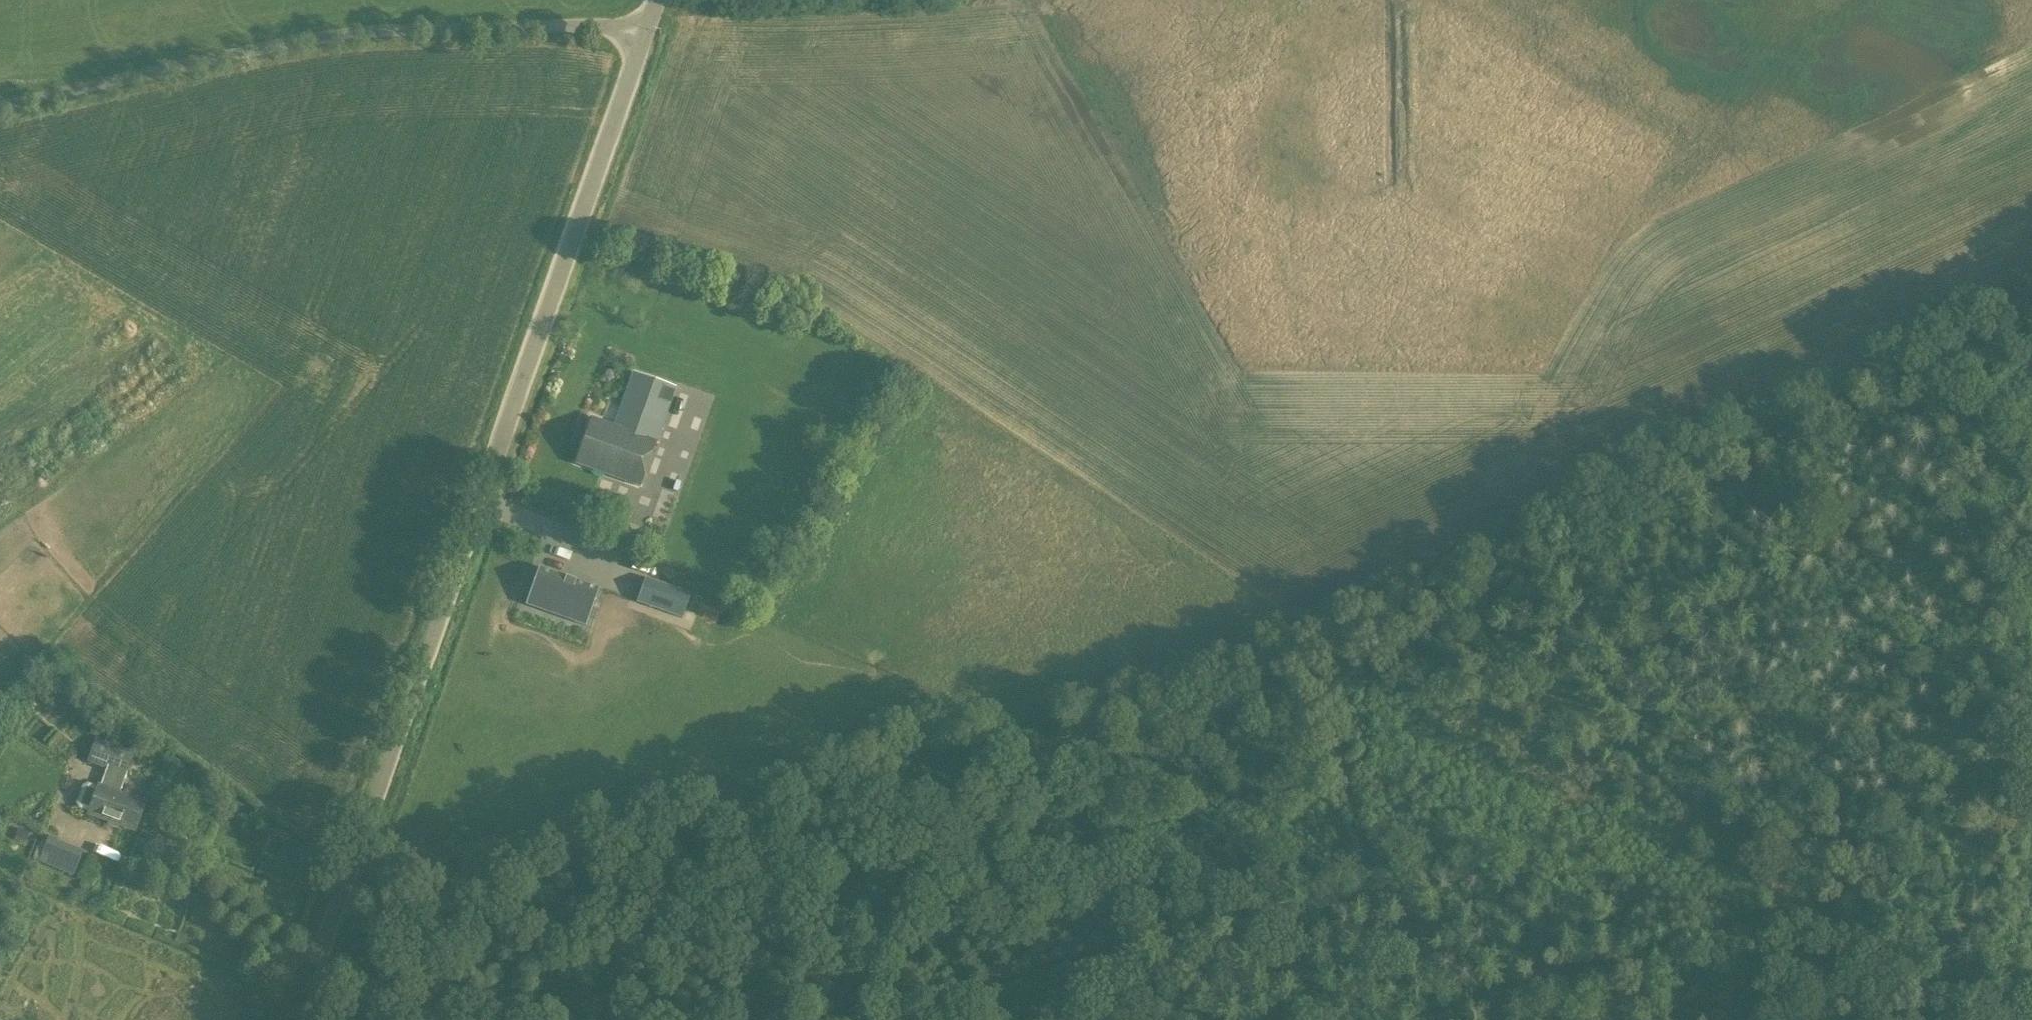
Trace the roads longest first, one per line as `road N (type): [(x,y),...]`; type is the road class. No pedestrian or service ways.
road 1 (tertiary): [(307,1019),(645,29)]
road 2 (unclassified): [(0,106),(369,31),(645,29)]

